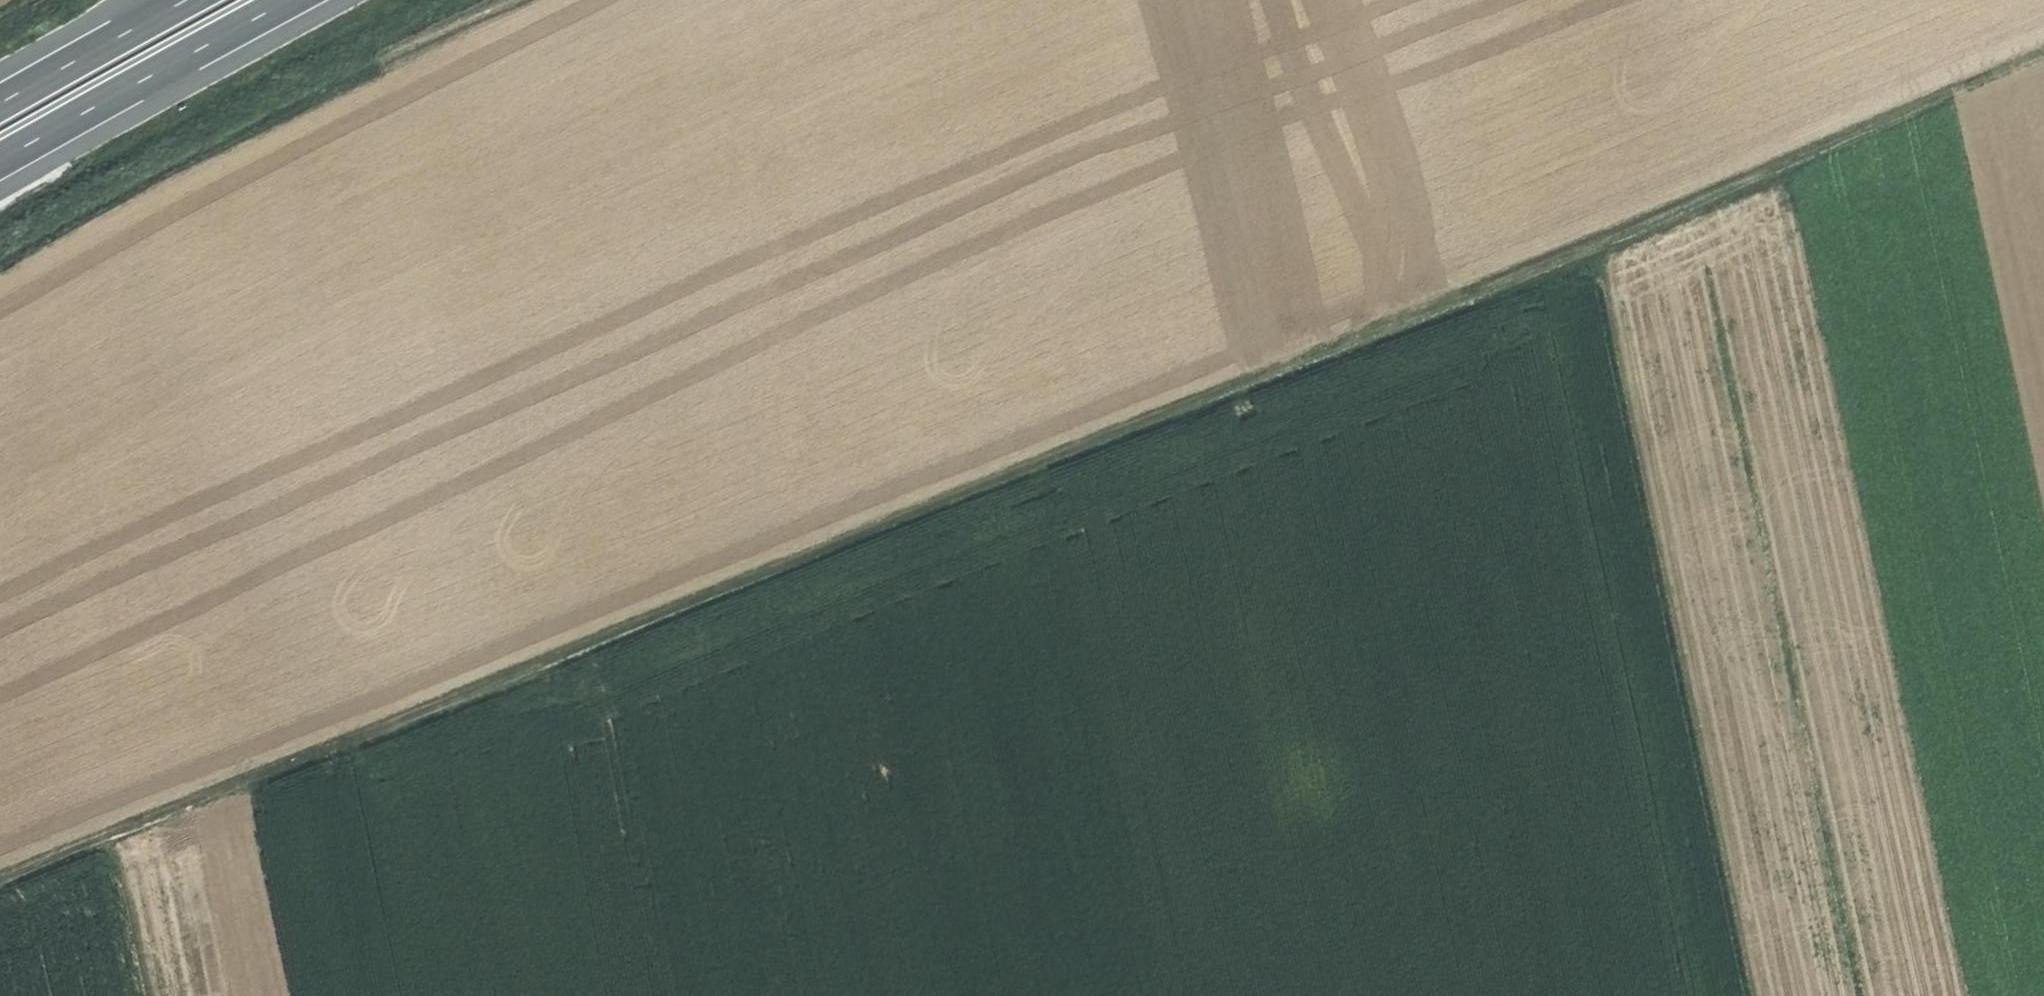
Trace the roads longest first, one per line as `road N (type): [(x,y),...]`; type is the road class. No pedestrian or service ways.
road 1 (track): [(2043,50),(0,881)]
road 2 (motorway): [(0,153),(281,0)]
road 3 (motorway): [(169,0),(0,95)]

